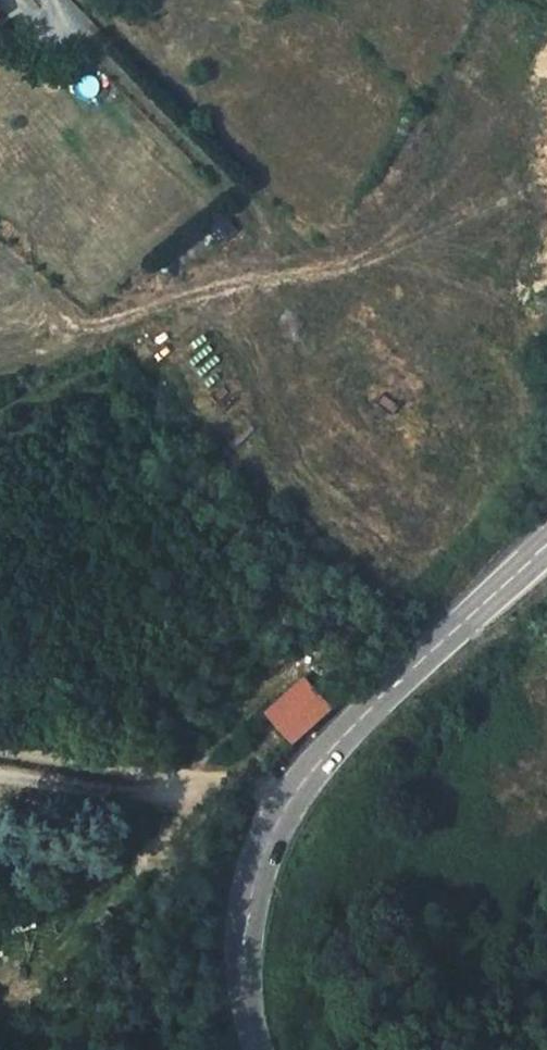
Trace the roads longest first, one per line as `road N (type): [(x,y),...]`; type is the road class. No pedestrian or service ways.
road 1 (primary): [(546,549),(321,757),(281,818),(248,936),(249,1010),(260,1049)]

